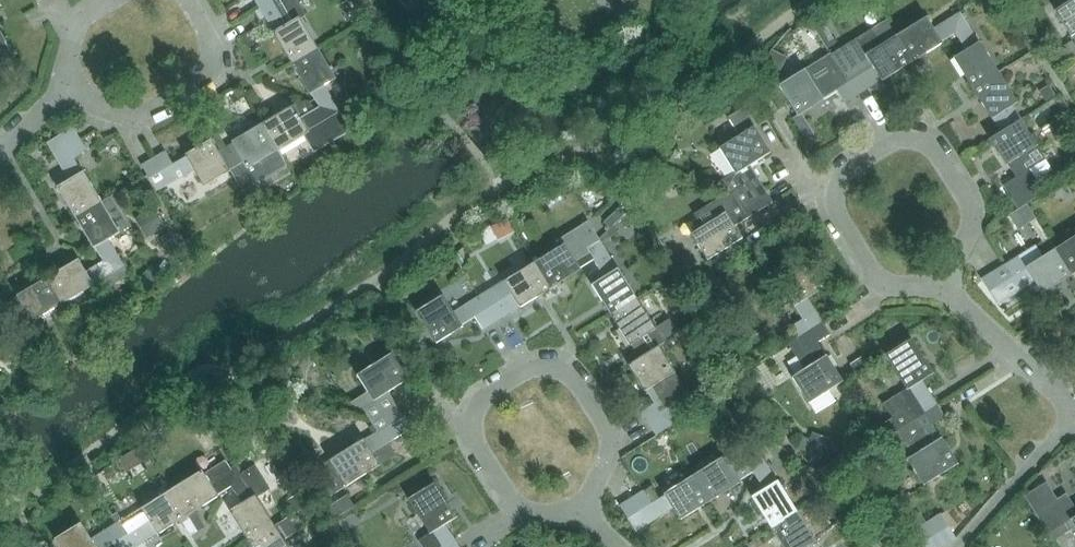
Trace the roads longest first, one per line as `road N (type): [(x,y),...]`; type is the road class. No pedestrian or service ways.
road 1 (residential): [(926,145),(902,138),(882,145),(836,179),(832,204),(838,230),(869,277),(954,297)]
road 2 (residential): [(469,421),(488,387),(526,365),(561,370),(611,445),(590,512)]
road 3 (residential): [(192,0),(233,62),(143,125),(117,127)]
road 4 (residential): [(590,512),(524,514),(494,480),(469,421)]
road 5 (residential): [(978,546),(1074,408)]
road 6 (residential): [(954,297),(971,230),(955,178),(926,145)]
road 7 (residential): [(1074,408),(954,297)]
road 8 (residential): [(74,104),(64,80),(71,36),(117,0)]

